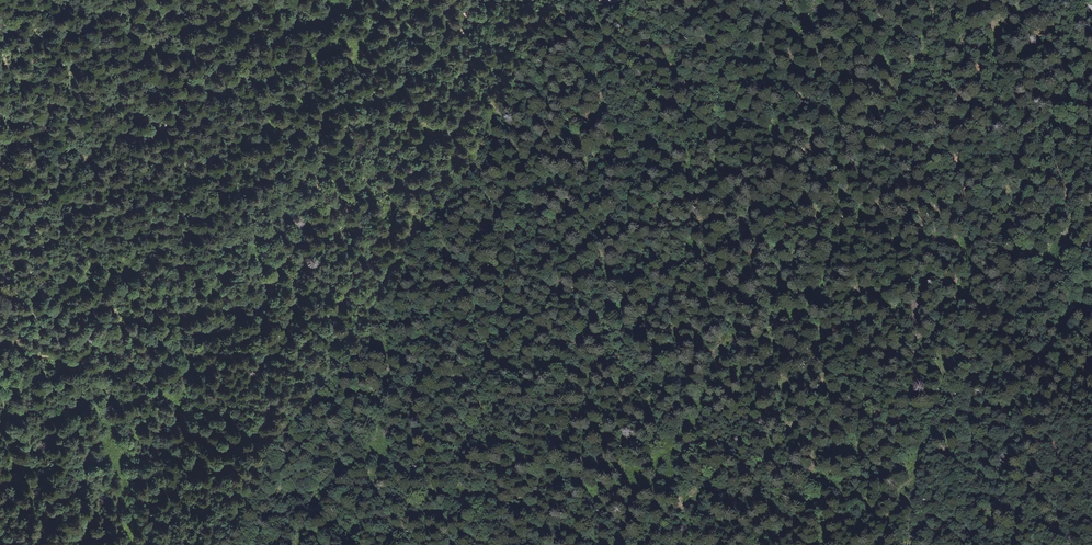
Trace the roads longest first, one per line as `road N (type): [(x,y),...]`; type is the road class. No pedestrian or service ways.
road 1 (track): [(411,0),(375,25),(349,101),(324,135),(317,173),(263,229),(249,257),(222,274),(185,317),(93,381),(0,413)]

